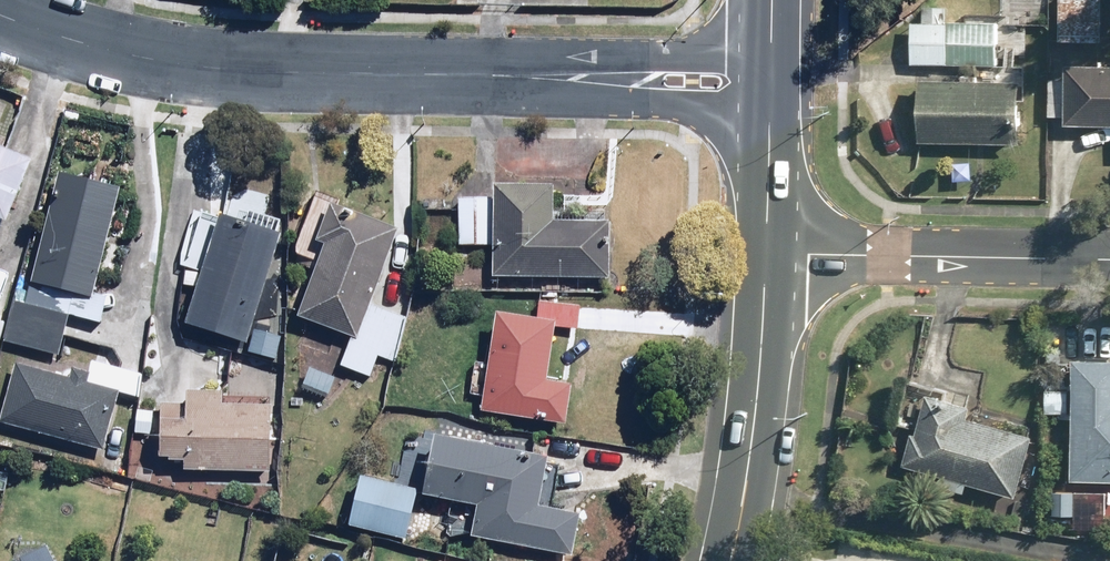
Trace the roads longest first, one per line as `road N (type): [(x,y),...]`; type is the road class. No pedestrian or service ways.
road 1 (residential): [(532,74),(152,59),(0,17)]
road 2 (residential): [(768,248),(1109,256)]
road 3 (secondary): [(768,248),(749,466),(730,560)]
road 4 (residential): [(773,105),(572,98),(532,74)]
road 5 (residential): [(532,74),(566,57),(773,59)]
road 6 (secondary): [(773,105),(768,248)]

